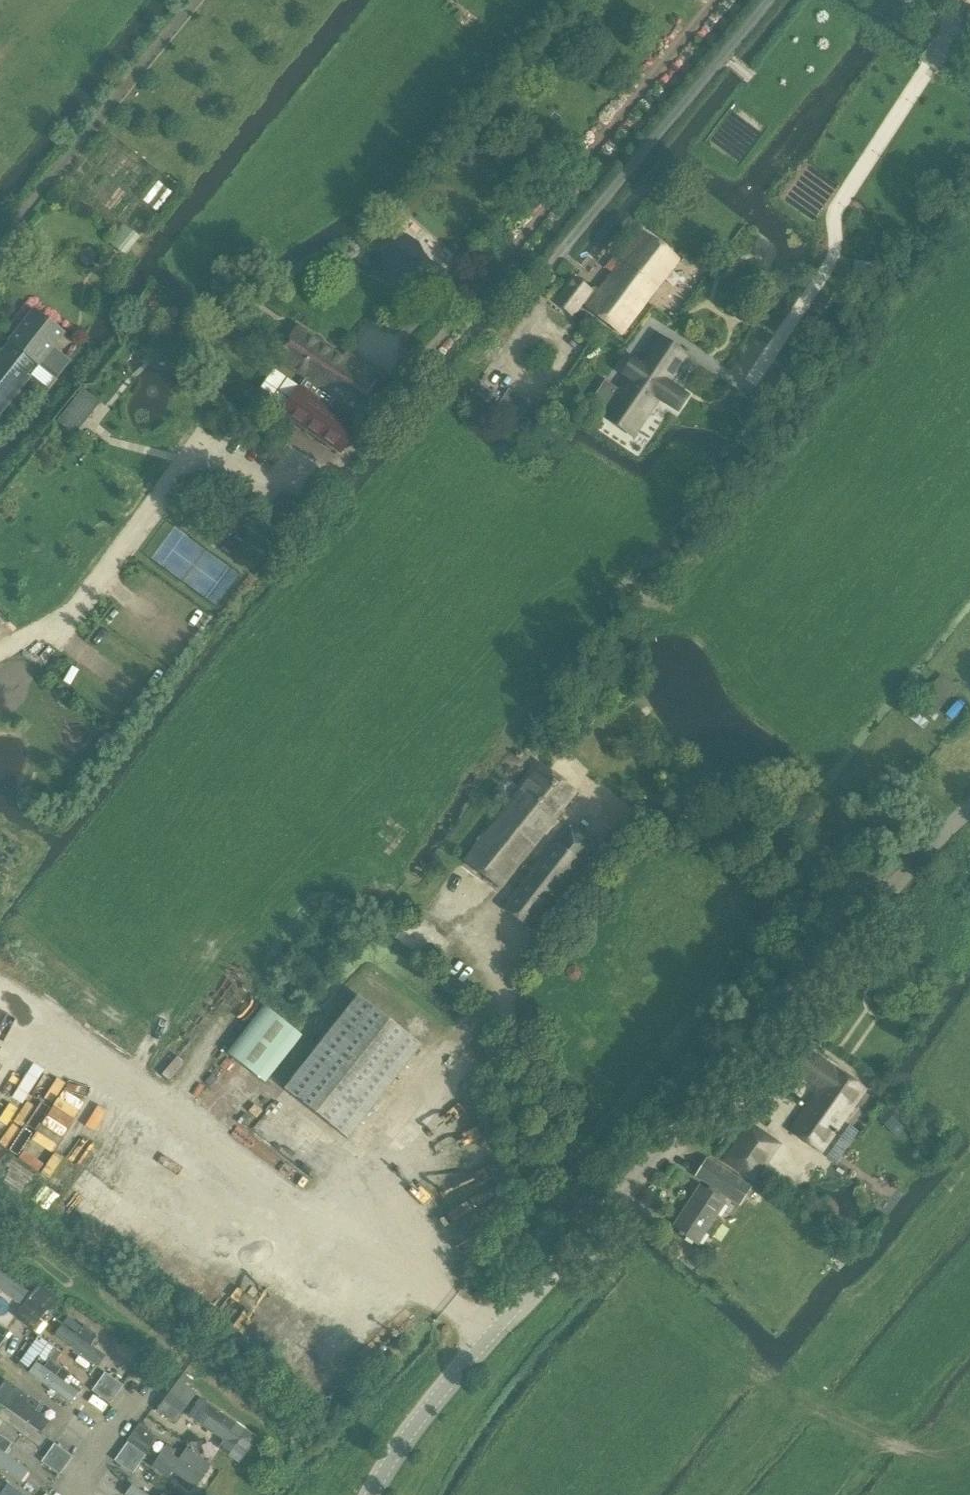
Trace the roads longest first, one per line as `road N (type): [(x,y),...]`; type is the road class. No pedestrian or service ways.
road 1 (unclassified): [(969,812),(492,1332),(402,1449),(378,1494)]
road 2 (unclassified): [(81,1494),(83,1474),(142,1386)]

